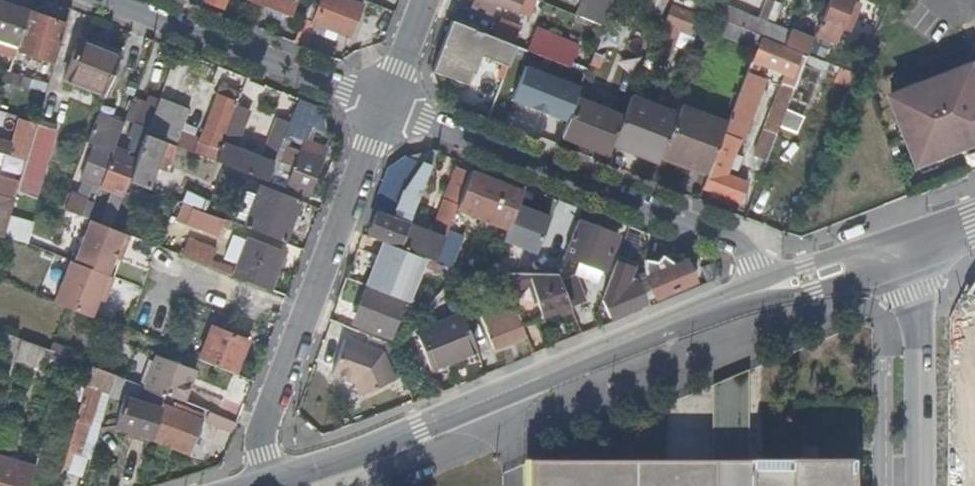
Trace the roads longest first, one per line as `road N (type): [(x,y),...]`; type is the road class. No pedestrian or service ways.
road 1 (tertiary): [(269,483),(344,461),(741,296)]
road 2 (residential): [(741,296),(750,268),(741,247),(383,107)]
road 3 (residential): [(269,483),(258,429),(383,107)]
road 4 (residential): [(110,0),(383,107)]
road 5 (tertiary): [(918,485),(918,259)]
road 6 (tertiary): [(922,229),(741,296)]
road 7 (tertiary): [(741,296),(813,293),(918,259)]

